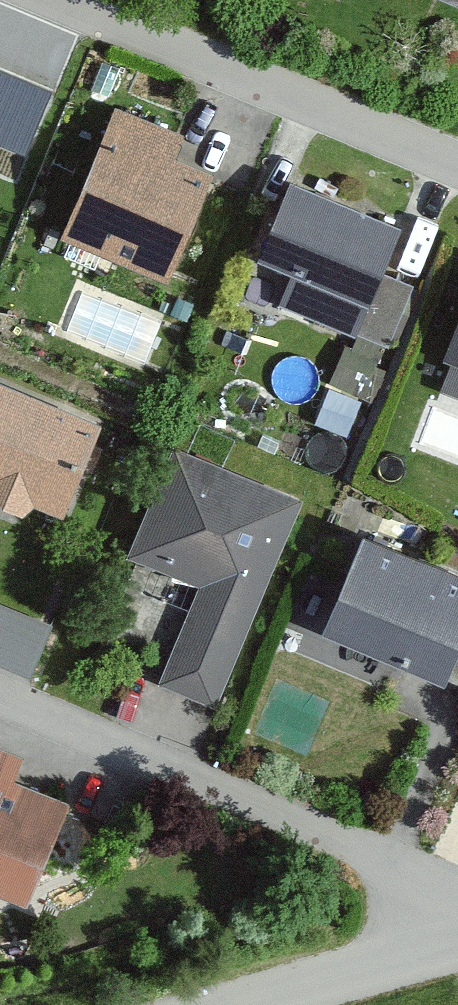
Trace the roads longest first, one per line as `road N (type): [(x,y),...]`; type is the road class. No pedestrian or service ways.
road 1 (residential): [(457,913),(350,844),(0,700)]
road 2 (residential): [(457,163),(75,0)]
road 3 (residential): [(457,944),(239,1004)]

